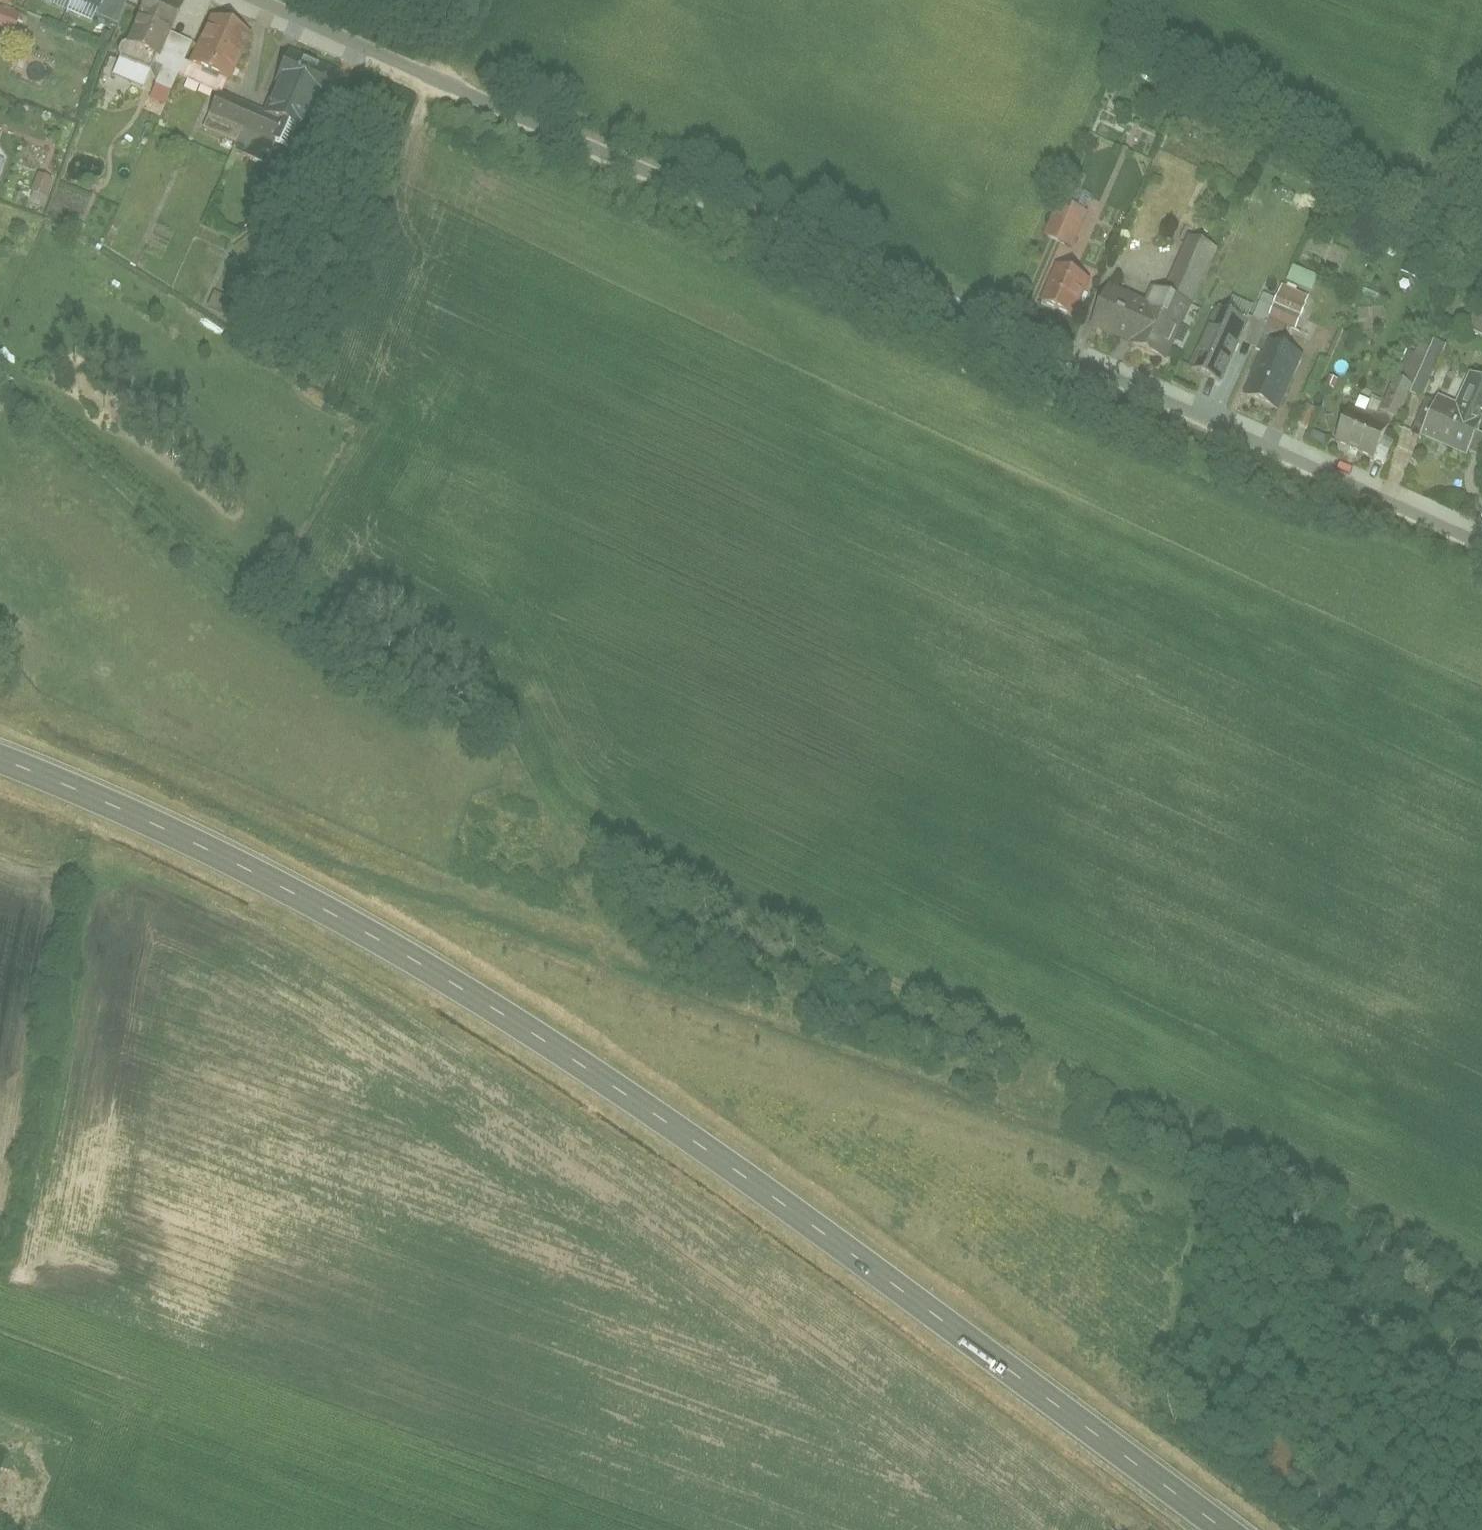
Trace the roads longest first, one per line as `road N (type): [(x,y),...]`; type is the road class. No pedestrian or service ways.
road 1 (primary): [(0,759),(222,856),(392,946),(540,1042),(1231,1529)]
road 2 (residential): [(1481,541),(250,0)]

